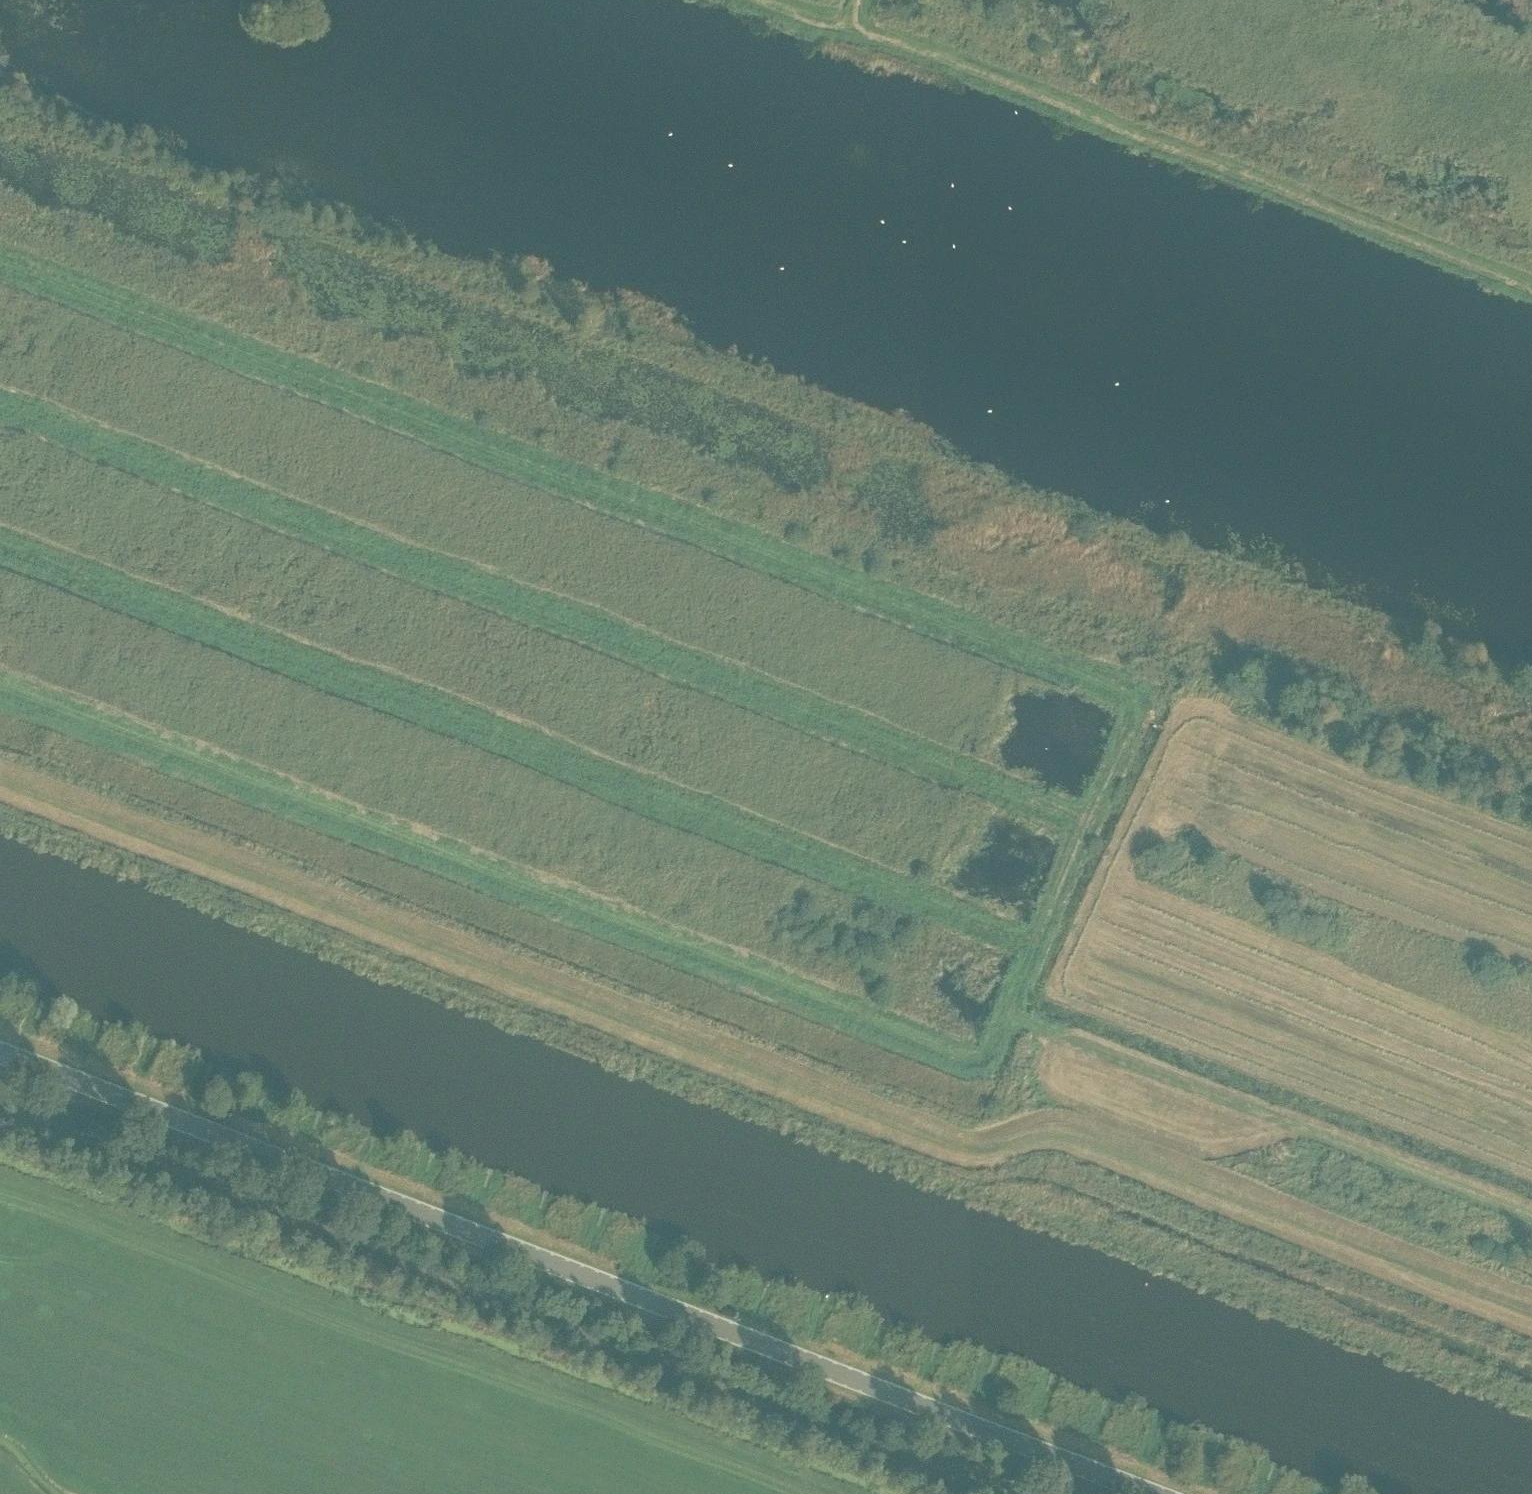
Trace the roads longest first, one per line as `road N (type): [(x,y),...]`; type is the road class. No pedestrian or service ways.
road 1 (tertiary): [(1153,1493),(0,1054)]

